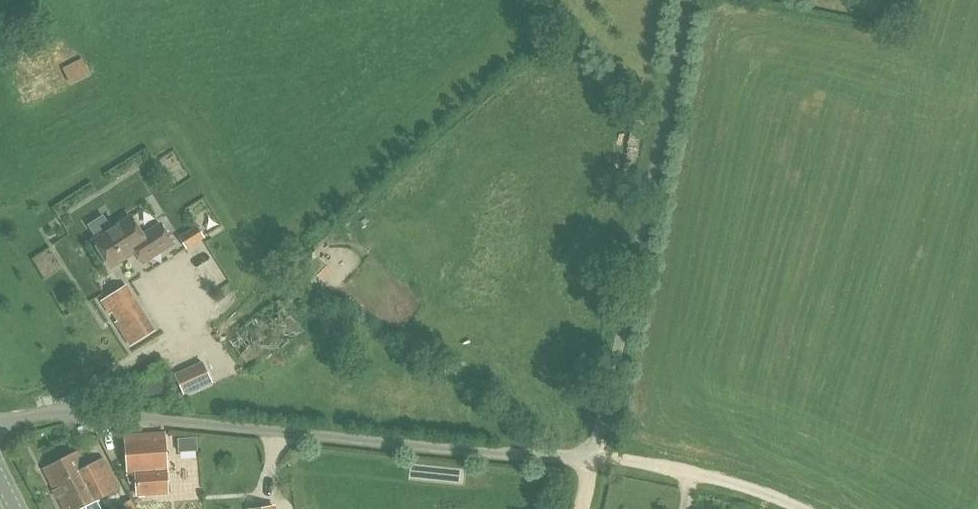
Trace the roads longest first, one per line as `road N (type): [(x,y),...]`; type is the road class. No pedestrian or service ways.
road 1 (unclassified): [(0,424),(102,414),(592,461),(690,0)]
road 2 (track): [(592,461),(693,477),(797,508)]

